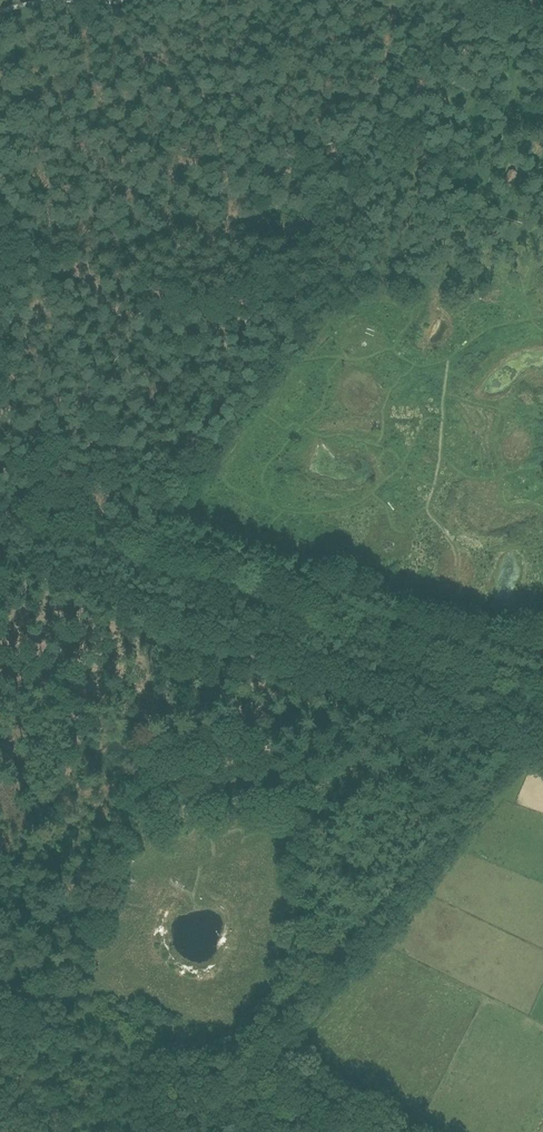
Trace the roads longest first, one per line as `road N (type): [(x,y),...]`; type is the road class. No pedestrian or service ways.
road 1 (track): [(0,511),(542,711)]

